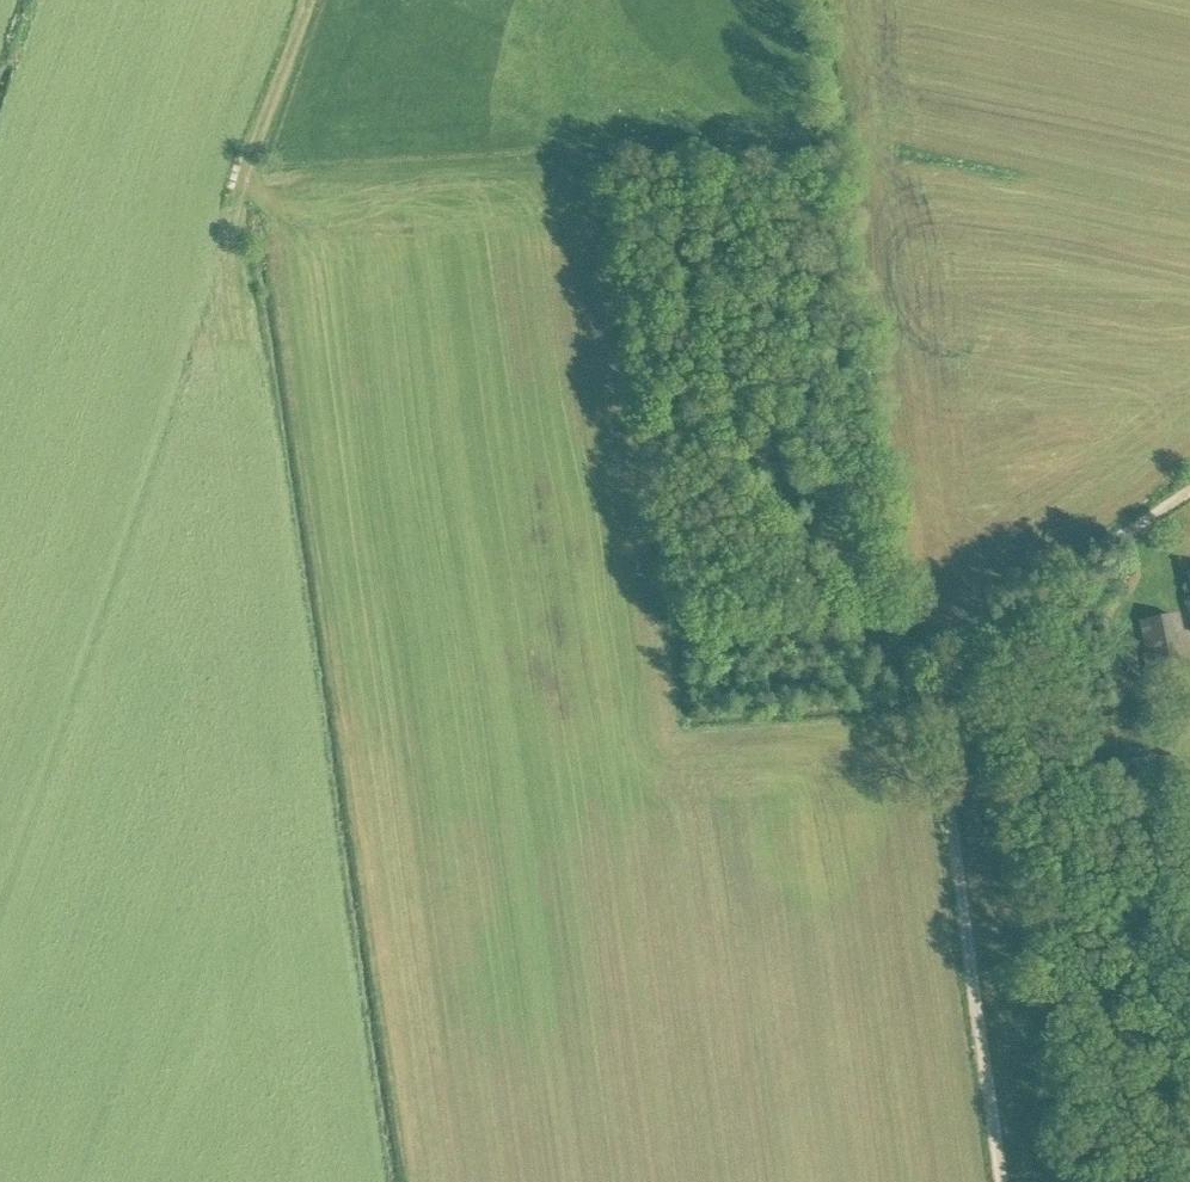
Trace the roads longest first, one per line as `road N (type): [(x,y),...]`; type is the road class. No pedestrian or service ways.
road 1 (track): [(1003,1181),(937,690),(1189,491)]
road 2 (track): [(237,212),(308,0)]

